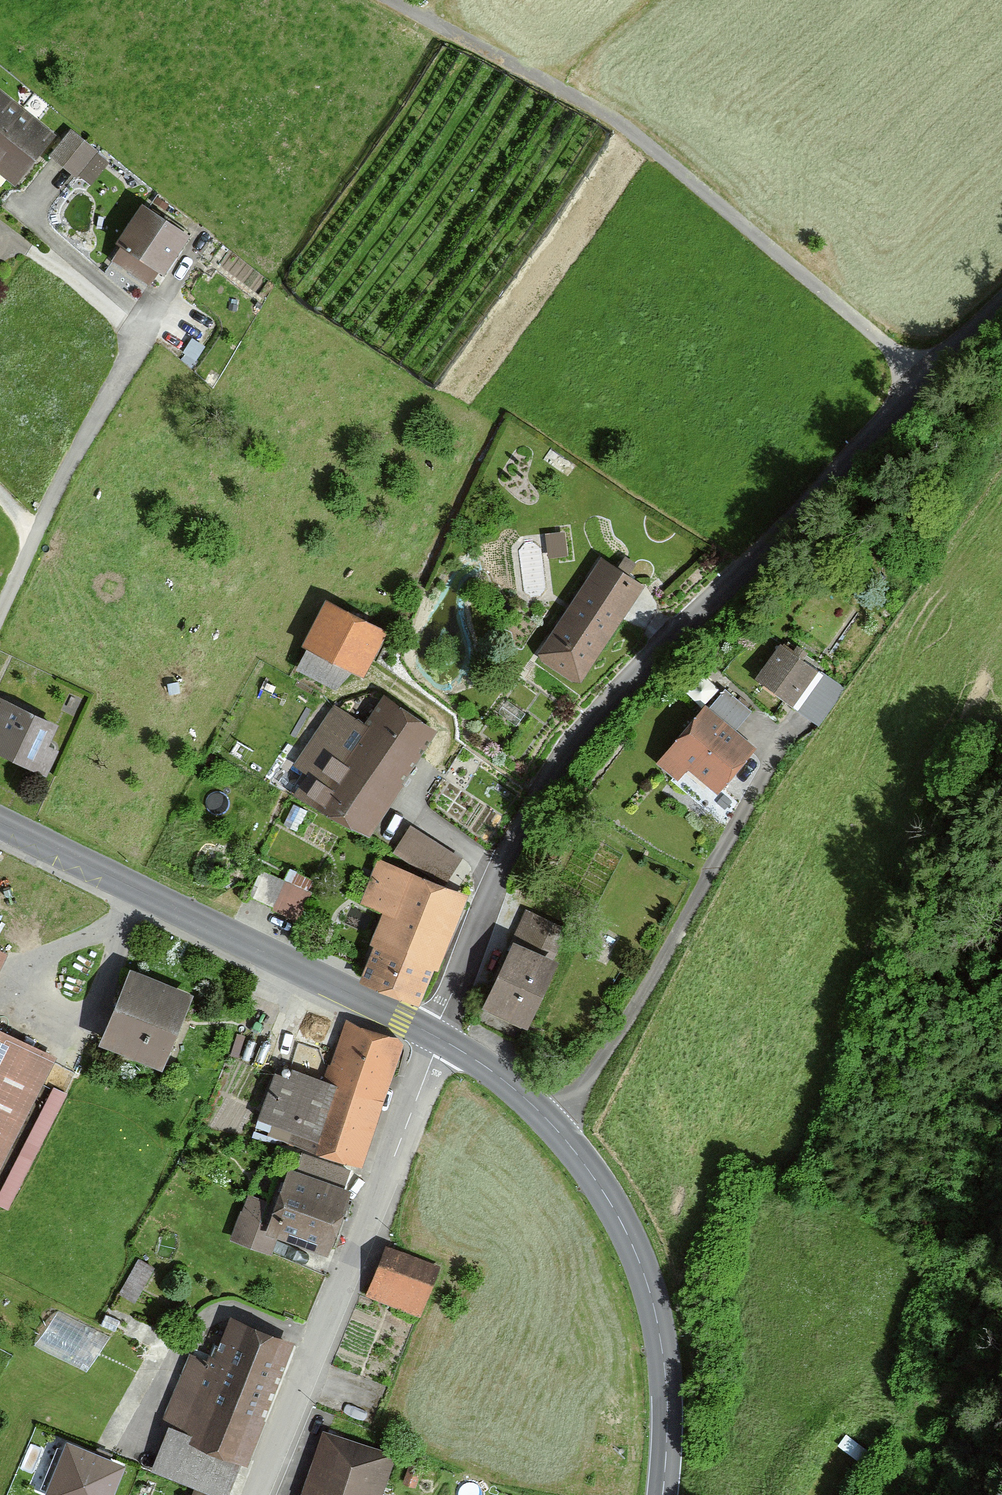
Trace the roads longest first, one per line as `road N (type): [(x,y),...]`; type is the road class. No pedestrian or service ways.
road 1 (tertiary): [(437,1037),(513,843),(576,737),(1001,306)]
road 2 (track): [(922,381),(663,155),(562,85),(389,0)]
road 3 (secondary): [(437,1037),(495,1073),(555,1127),(628,1237),(653,1308),(665,1378),(662,1494)]
road 4 (residential): [(255,1494),(437,1037)]
road 5 (secondary): [(0,821),(437,1037)]
road 6 (track): [(555,1127),(639,1004),(788,732)]
road 7 (residential): [(0,616),(148,313)]
road 8 (residential): [(148,313),(33,217),(36,193),(59,170)]

